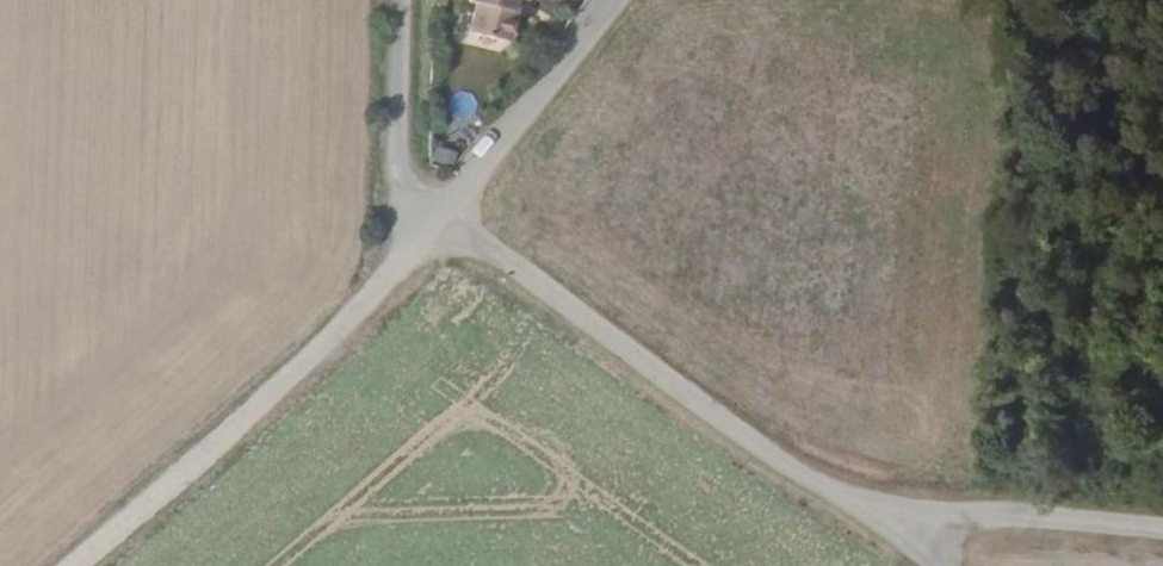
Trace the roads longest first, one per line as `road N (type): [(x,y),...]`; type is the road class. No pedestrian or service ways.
road 1 (track): [(412,0),(402,267),(345,327),(74,565)]
road 2 (track): [(815,484),(454,200)]
road 3 (track): [(815,484),(1162,516)]
road 4 (residential): [(402,267),(624,0)]
road 5 (track): [(908,565),(815,484)]

